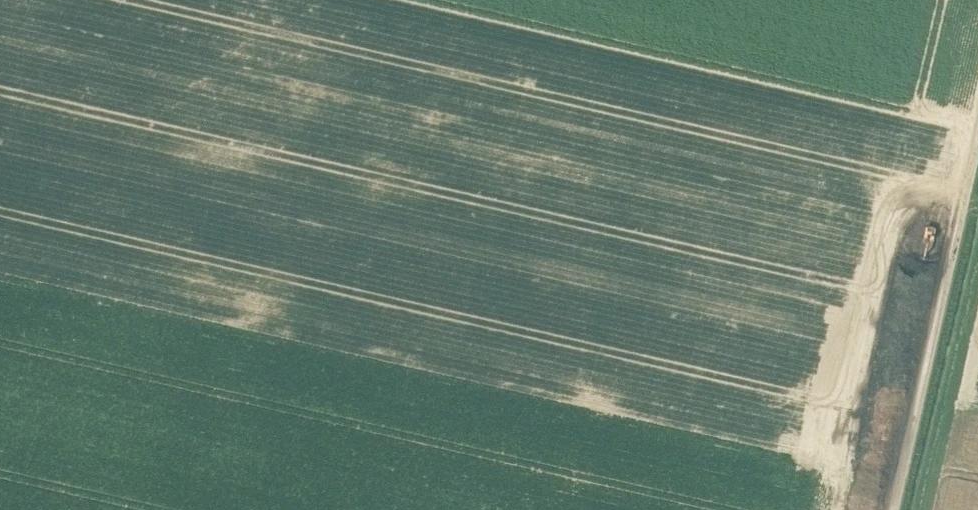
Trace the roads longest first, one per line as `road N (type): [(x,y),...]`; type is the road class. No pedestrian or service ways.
road 1 (track): [(890,509),(977,130)]

